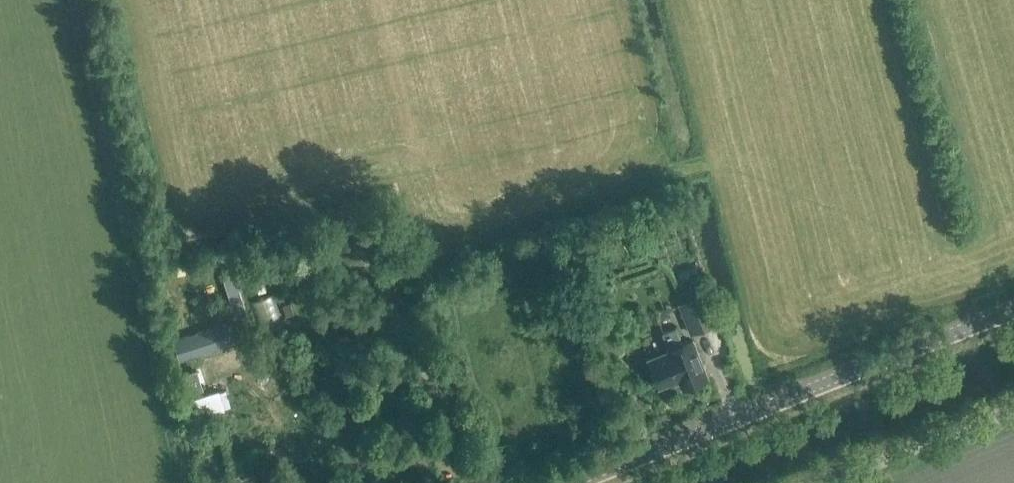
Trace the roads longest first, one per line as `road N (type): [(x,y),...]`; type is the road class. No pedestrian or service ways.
road 1 (tertiary): [(590,482),(1013,316)]
road 2 (unclassified): [(826,482),(1013,407)]

